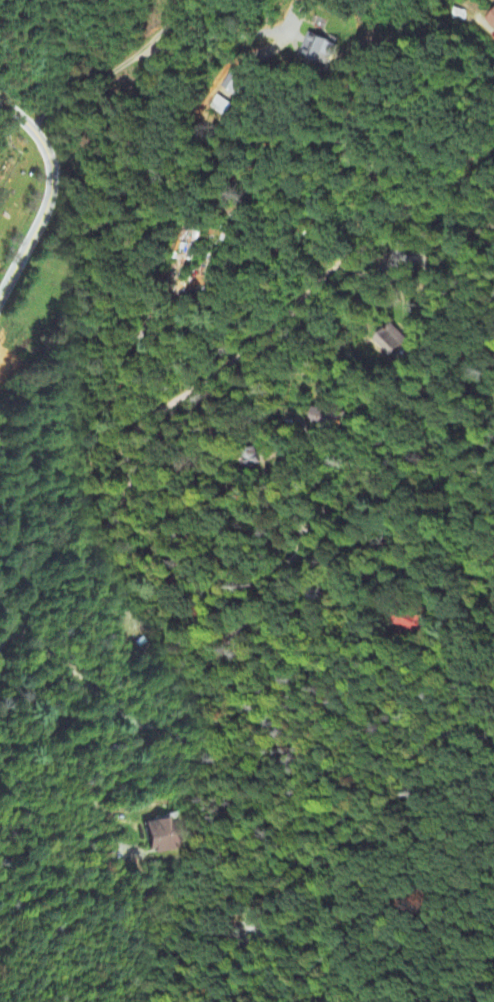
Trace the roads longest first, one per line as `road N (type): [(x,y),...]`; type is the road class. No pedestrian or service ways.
road 1 (residential): [(248,936),(0,887)]
road 2 (track): [(248,936),(405,941),(493,956)]
road 3 (residential): [(0,301),(44,215),(52,174),(32,127),(0,100)]
road 4 (residential): [(32,127),(143,54),(190,0)]

